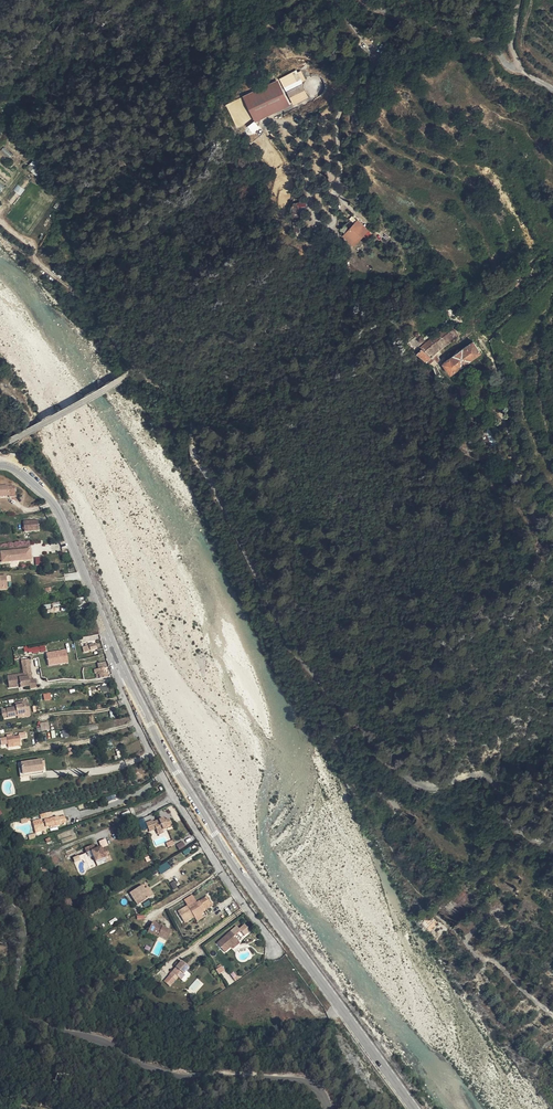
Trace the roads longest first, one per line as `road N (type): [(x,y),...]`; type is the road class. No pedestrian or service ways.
road 1 (tertiary): [(414,1108),(179,778),(55,508),(19,470),(0,465)]
road 2 (unclassified): [(0,447),(132,372),(176,398),(189,415),(192,456),(293,644),(384,762),(401,772)]
road 3 (track): [(337,0),(374,64),(339,115),(332,226),(313,220),(293,125),(282,121),(261,139),(284,177),(285,208)]
road 4 (tertiary): [(0,901),(15,918),(12,996),(29,1024),(100,1038),(161,1072),(292,1076),(316,1087),(329,1108)]
road 5 (track): [(136,372),(76,288),(0,234)]
road 6 (unclassified): [(518,62),(507,64),(488,40),(367,0)]
road 7 (track): [(466,442),(515,506),(552,536)]

